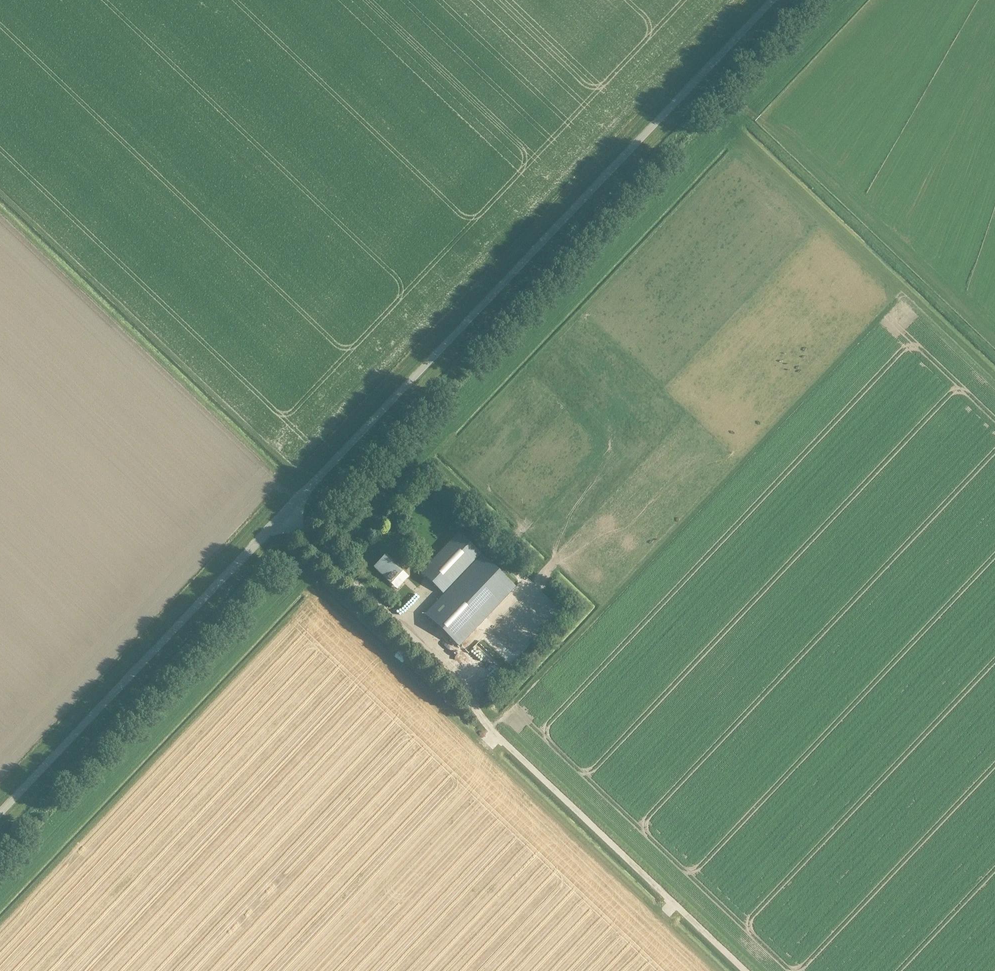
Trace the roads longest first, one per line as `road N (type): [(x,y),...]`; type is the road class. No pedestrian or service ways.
road 1 (unclassified): [(0,813),(771,0)]

